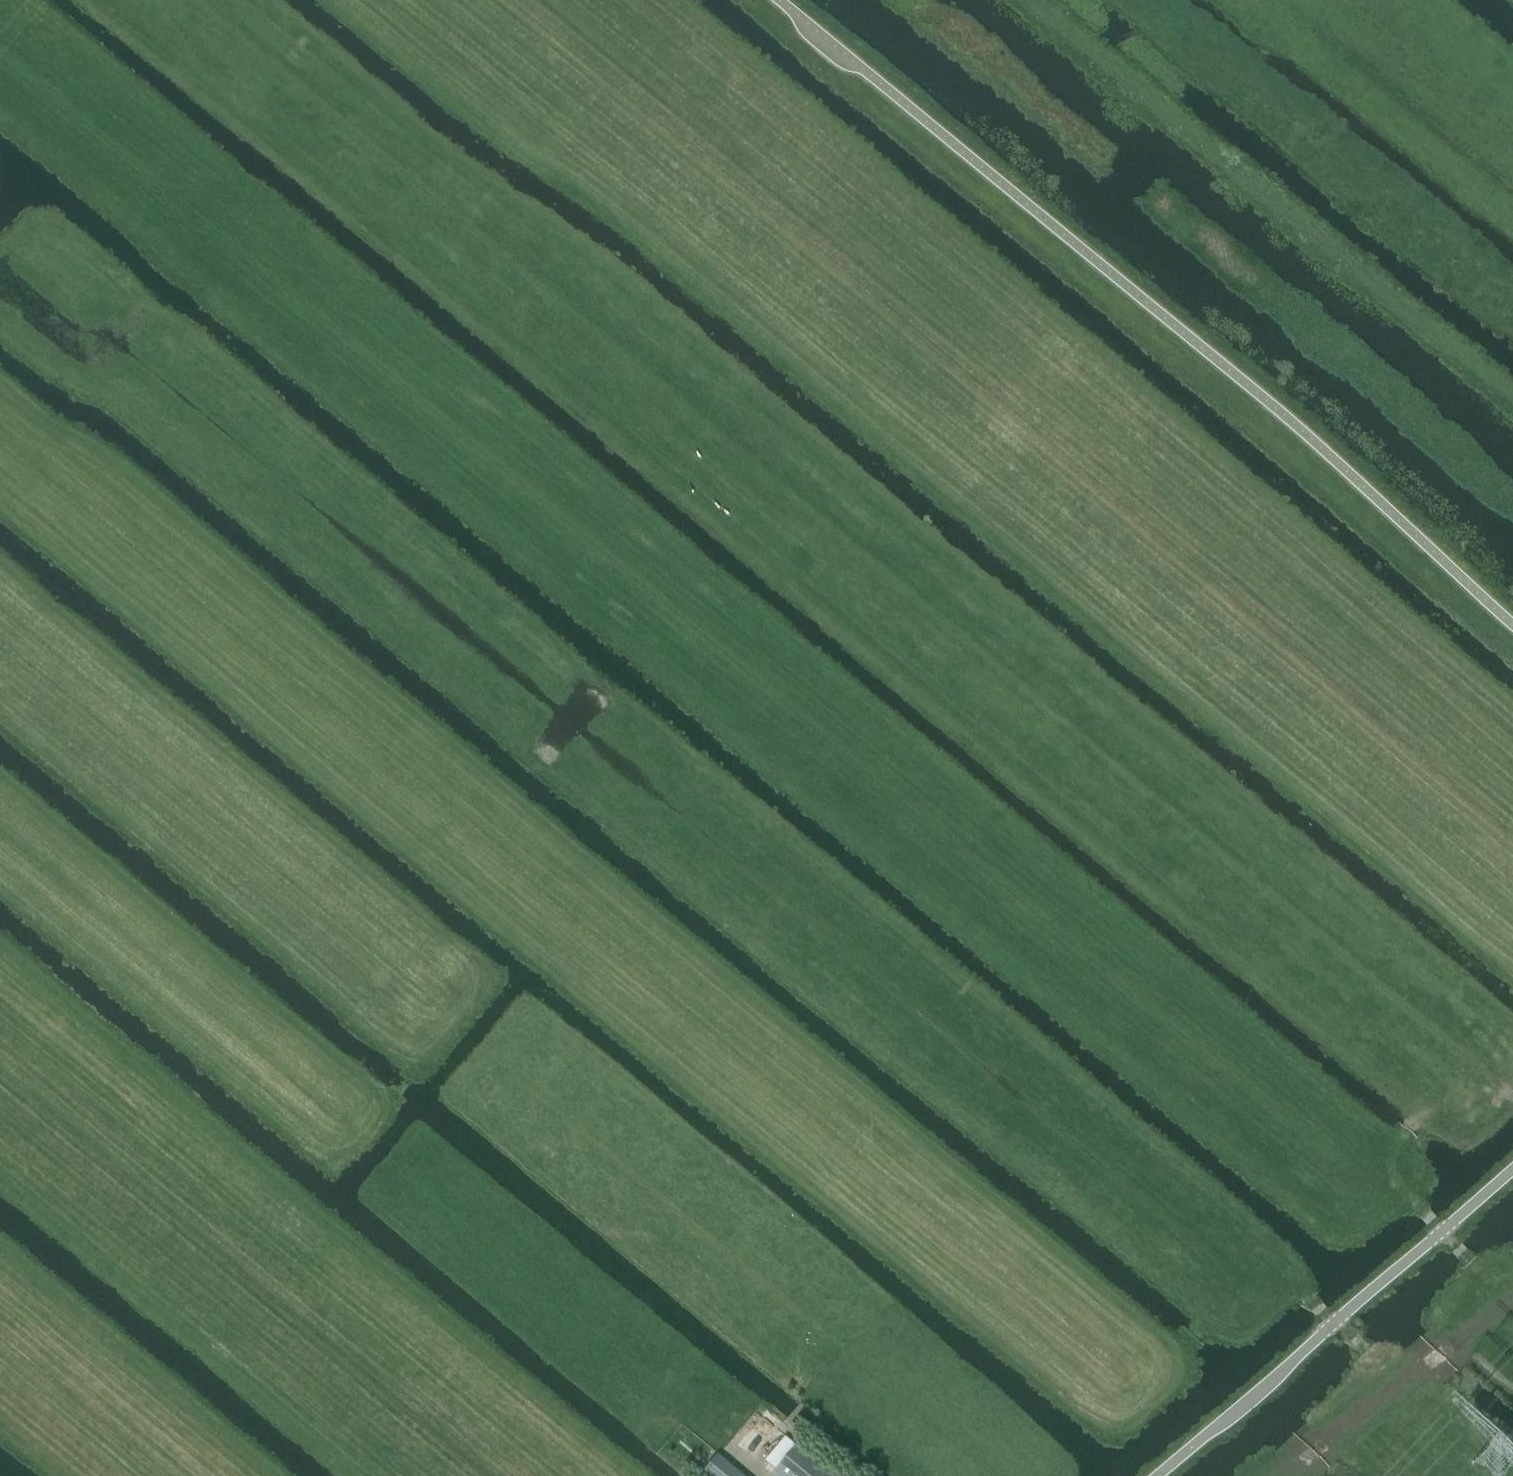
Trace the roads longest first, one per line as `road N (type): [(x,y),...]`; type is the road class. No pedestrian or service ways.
road 1 (unclassified): [(1160,1475),(1512,1171)]
road 2 (track): [(1386,1371),(1281,1265)]

